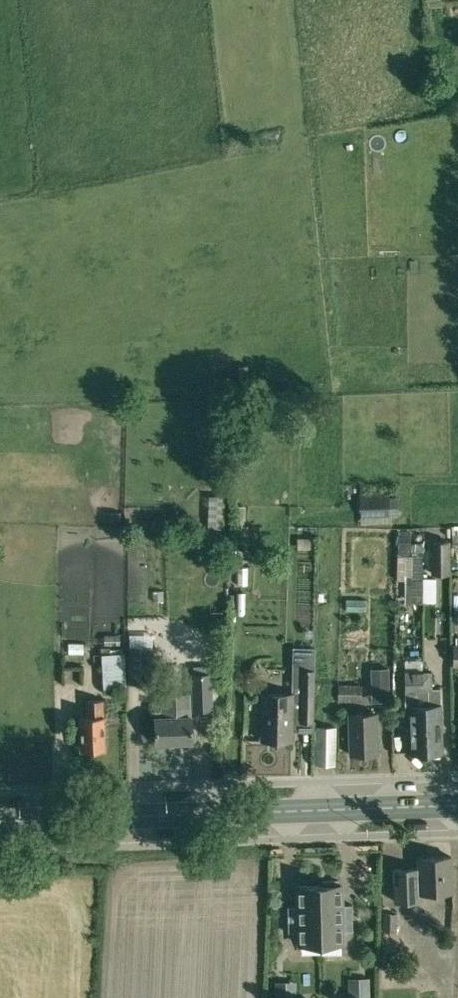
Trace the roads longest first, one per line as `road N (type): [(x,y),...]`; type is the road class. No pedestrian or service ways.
road 1 (primary): [(0,821),(457,805)]

